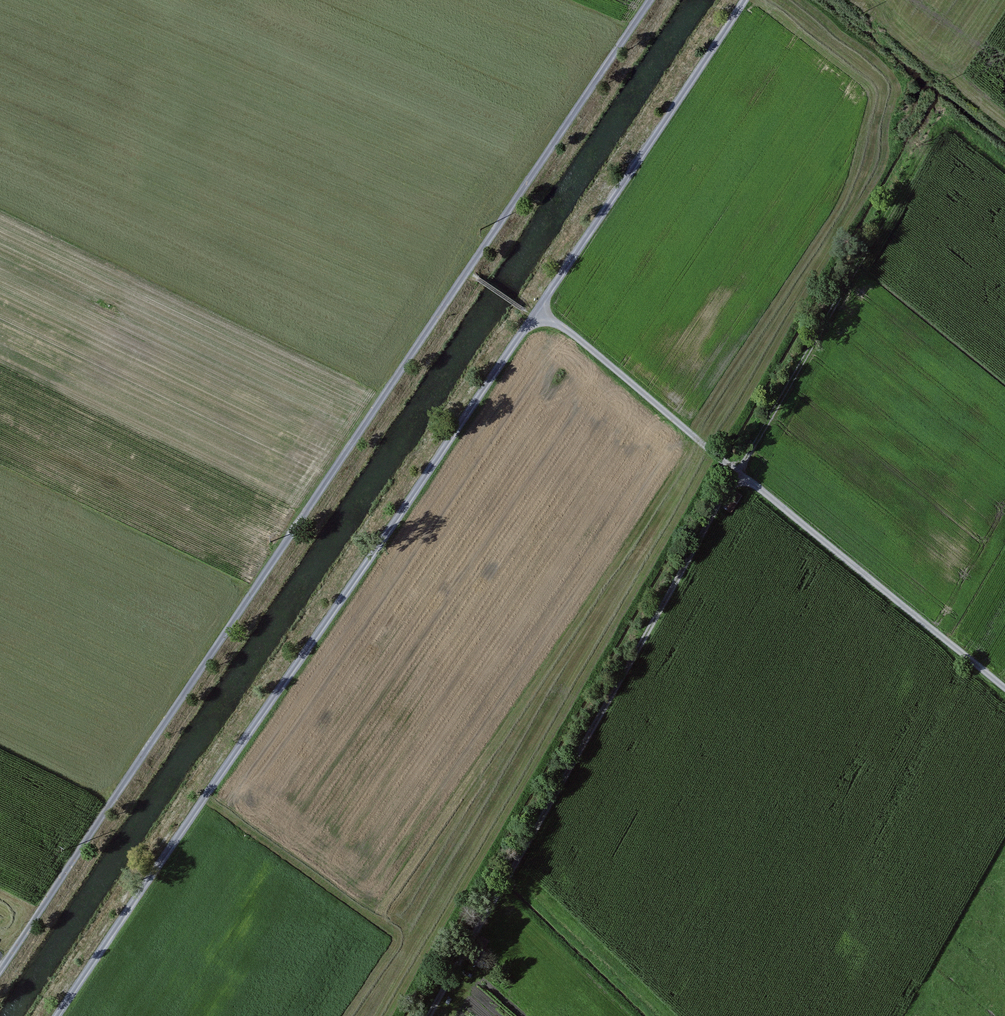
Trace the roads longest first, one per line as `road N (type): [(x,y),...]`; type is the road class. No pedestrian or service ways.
road 1 (track): [(747,0),(61,1015)]
road 2 (track): [(656,0),(0,974)]
road 3 (track): [(427,1015),(740,472)]
road 4 (track): [(1004,687),(540,308)]

